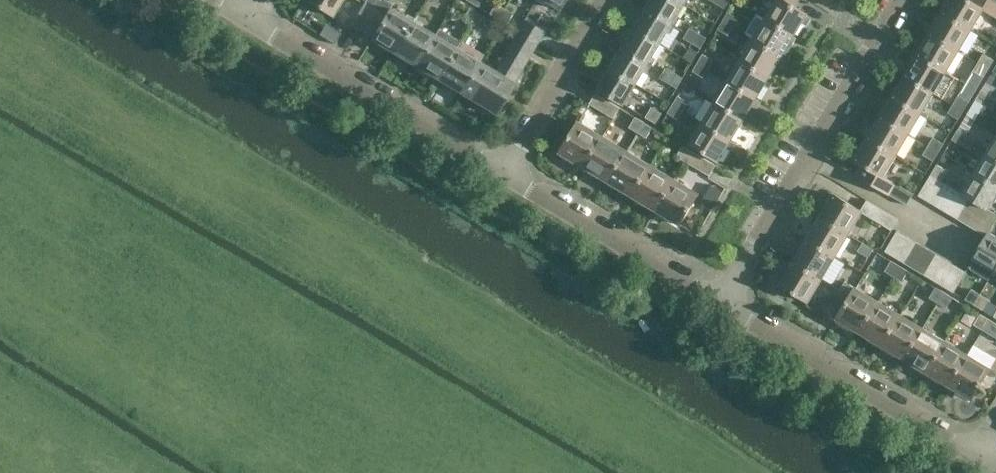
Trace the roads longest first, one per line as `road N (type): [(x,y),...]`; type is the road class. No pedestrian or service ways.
road 1 (residential): [(727,295),(903,0)]
road 2 (residential): [(511,162),(252,12)]
road 3 (residential): [(982,444),(727,295)]
road 4 (residential): [(727,295),(511,162)]
road 5 (residential): [(511,162),(608,0)]

